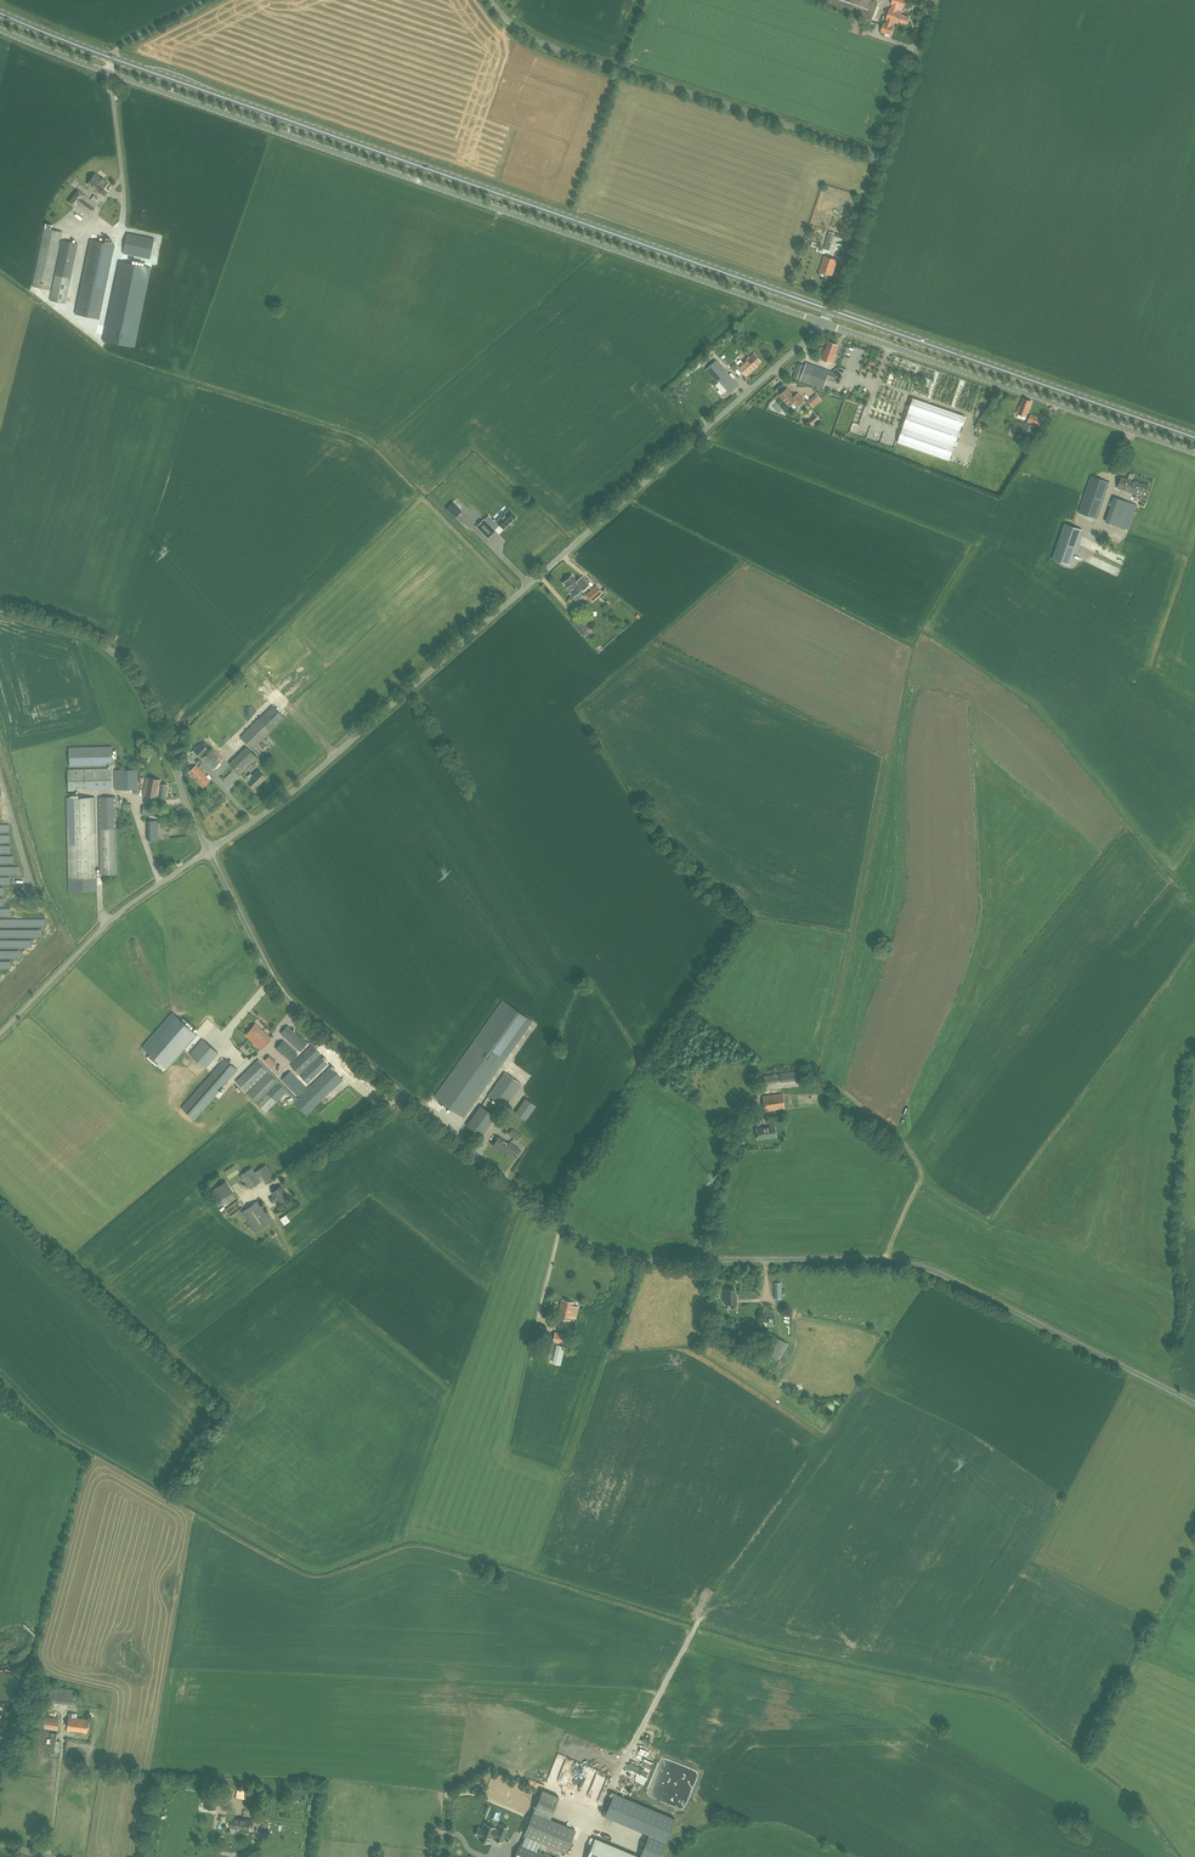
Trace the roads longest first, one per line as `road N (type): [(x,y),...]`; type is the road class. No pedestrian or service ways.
road 1 (unclassified): [(1194,1404),(905,1262),(647,1260),(599,1250),(284,997),(209,850)]
road 2 (unclassified): [(209,850),(295,790),(823,322)]
road 3 (primary): [(830,310),(112,59)]
road 4 (unclassified): [(823,322),(106,71)]
road 5 (unclassified): [(882,156),(569,54),(521,32),(490,0)]
road 6 (unclassified): [(1194,453),(823,322)]
road 7 (primary): [(1194,437),(830,310)]
road 8 (unclassified): [(209,850),(129,669),(88,637),(0,610)]
road 9 (unclassified): [(0,1034),(108,923),(209,850)]
road 10 (unclassified): [(882,156),(934,0)]
road 11 (unclassified): [(830,310),(882,156)]
road 12 (track): [(280,1179),(402,1096)]
road 13 (primary): [(112,59),(0,14)]

